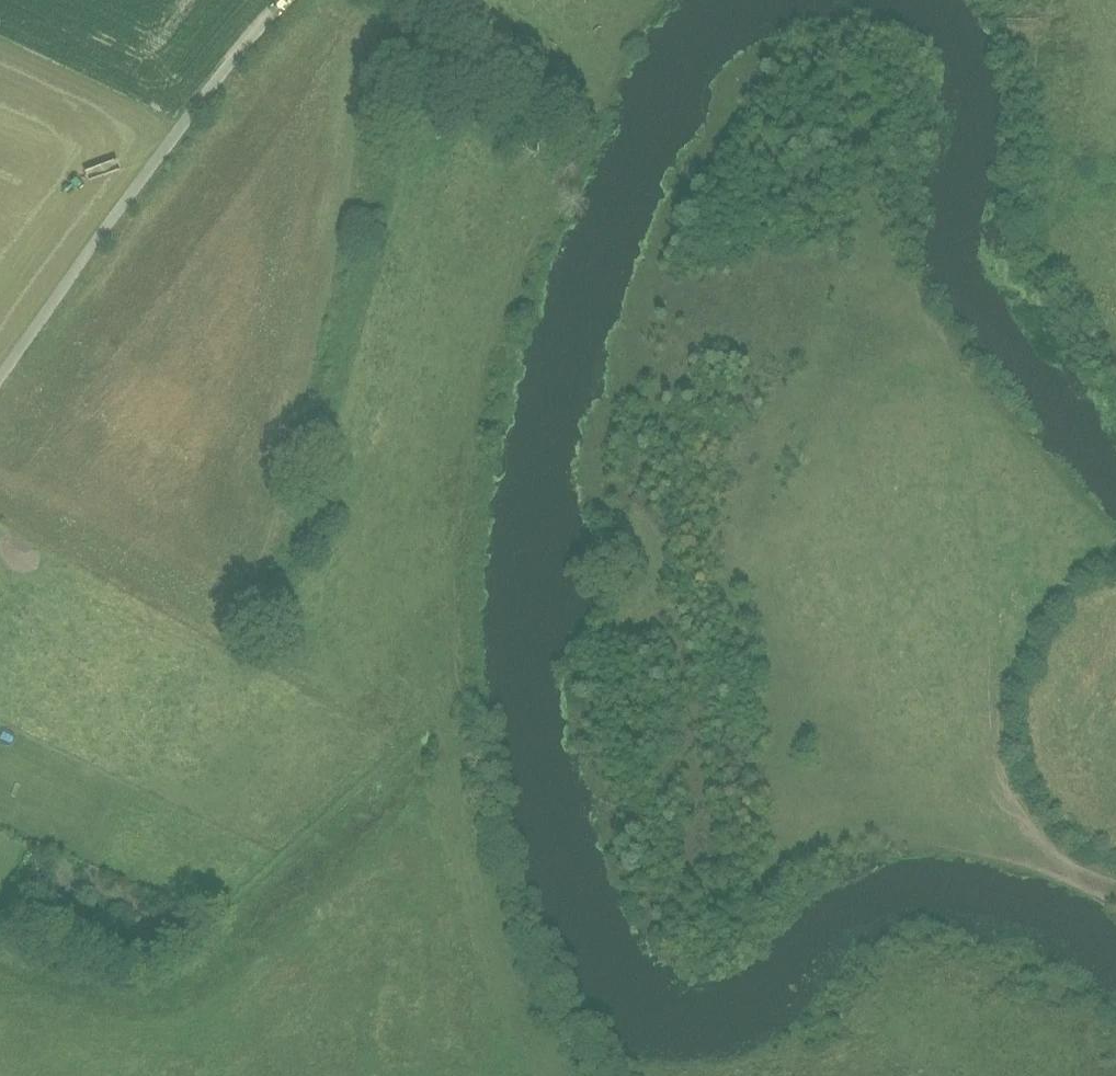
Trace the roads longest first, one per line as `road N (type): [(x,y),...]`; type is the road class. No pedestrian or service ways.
road 1 (unclassified): [(0,377),(182,125),(285,0)]

